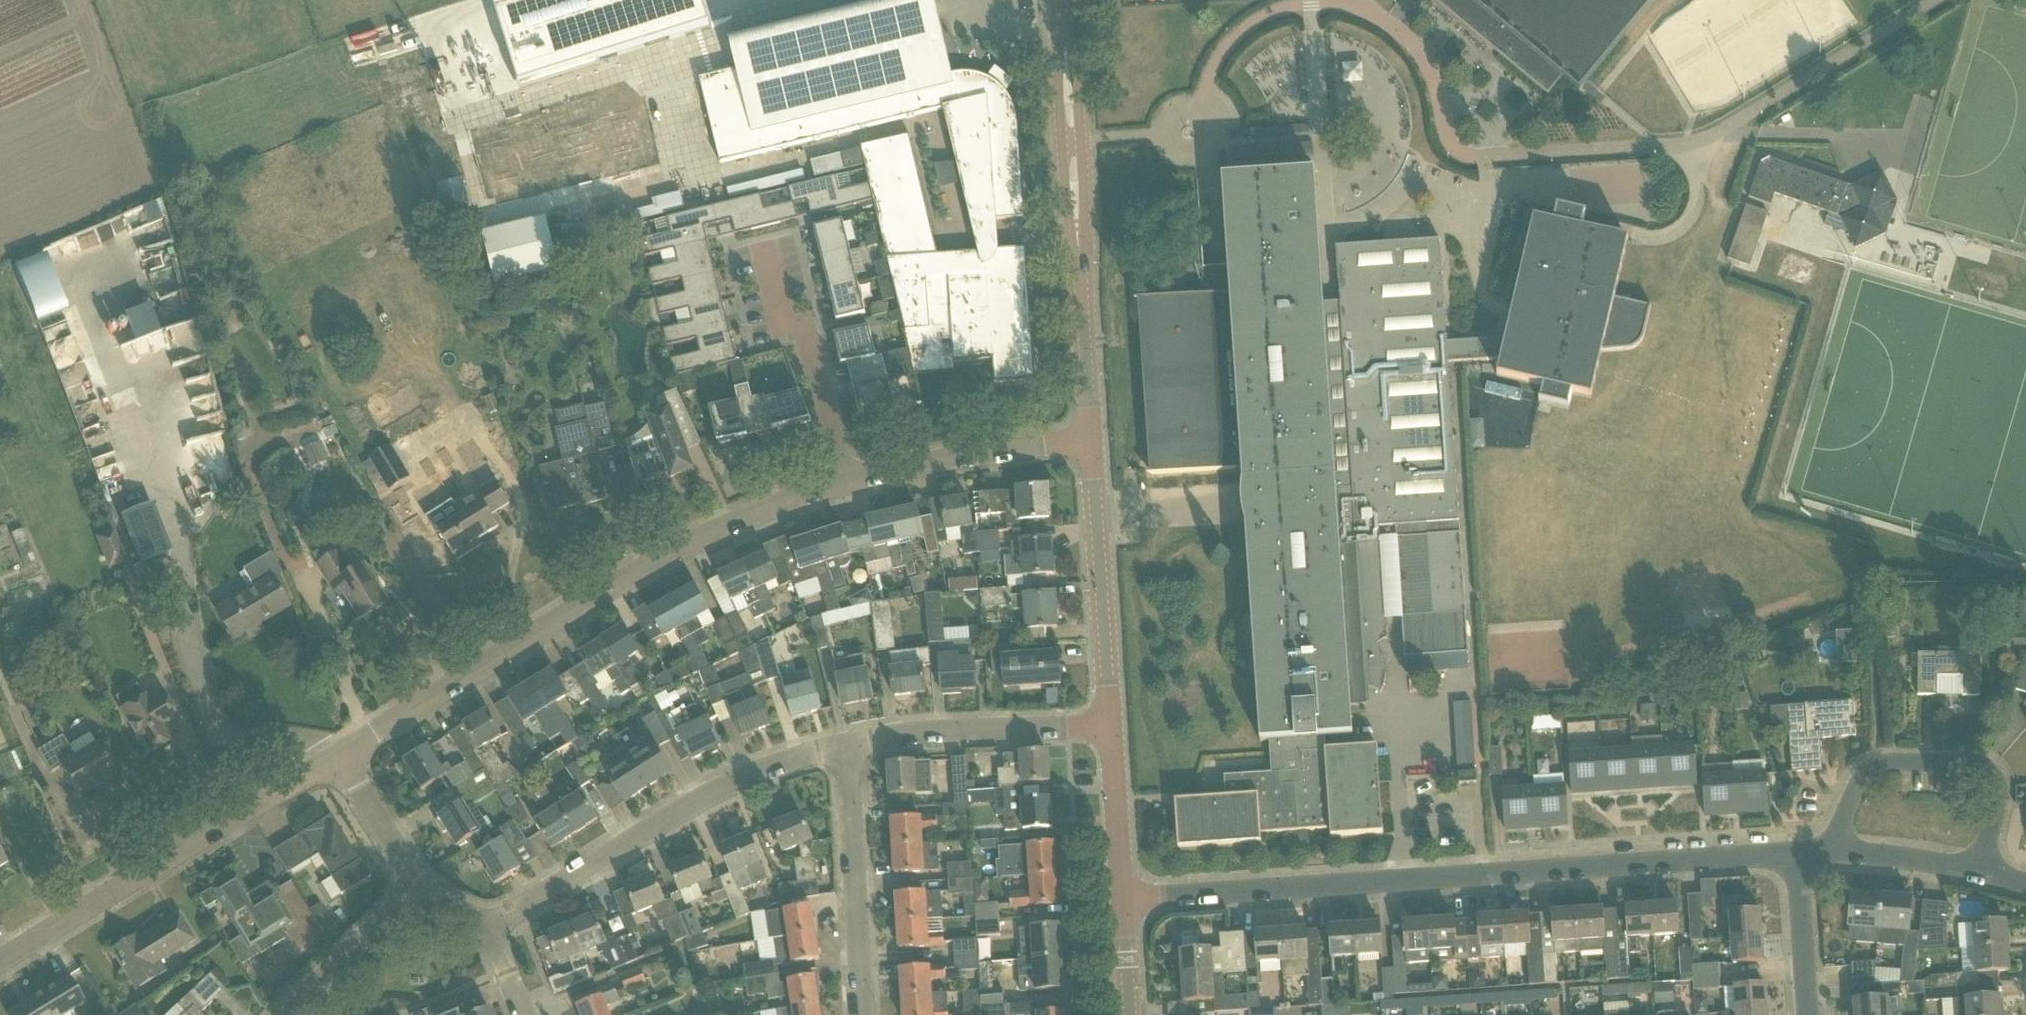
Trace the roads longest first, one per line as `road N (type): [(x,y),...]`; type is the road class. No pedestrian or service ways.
road 1 (unclassified): [(1206,89),(1224,51),(1262,16),(1314,3),(1345,6),(1409,42),(1434,80),(1448,138),(1465,156),(1677,149),(1710,137),(1935,0)]
road 2 (residential): [(1801,857),(1126,903)]
road 3 (residential): [(341,755),(701,537),(846,482)]
road 4 (unclassified): [(1091,441),(1063,0)]
road 5 (residential): [(0,962),(341,755)]
road 6 (residential): [(497,928),(707,796),(846,744)]
road 7 (residential): [(2001,879),(2020,808),(2017,790),(2005,777),(1921,761),(1881,766),(1835,853)]
road 8 (unclassified): [(1110,725),(1091,441)]
road 9 (residential): [(868,1014),(846,744)]
road 10 (residential): [(846,744),(1110,725)]
road 11 (residential): [(846,482),(1091,441)]
road 12 (residential): [(766,254),(784,323),(811,350),(846,482)]
road 13 (residential): [(287,1014),(420,888)]
road 14 (unclassified): [(1126,903),(1110,725)]
road 15 (residential): [(1835,853),(2001,879)]
road 16 (residential): [(1808,1014),(1801,857)]
road 17 (residential): [(420,888),(341,755)]

